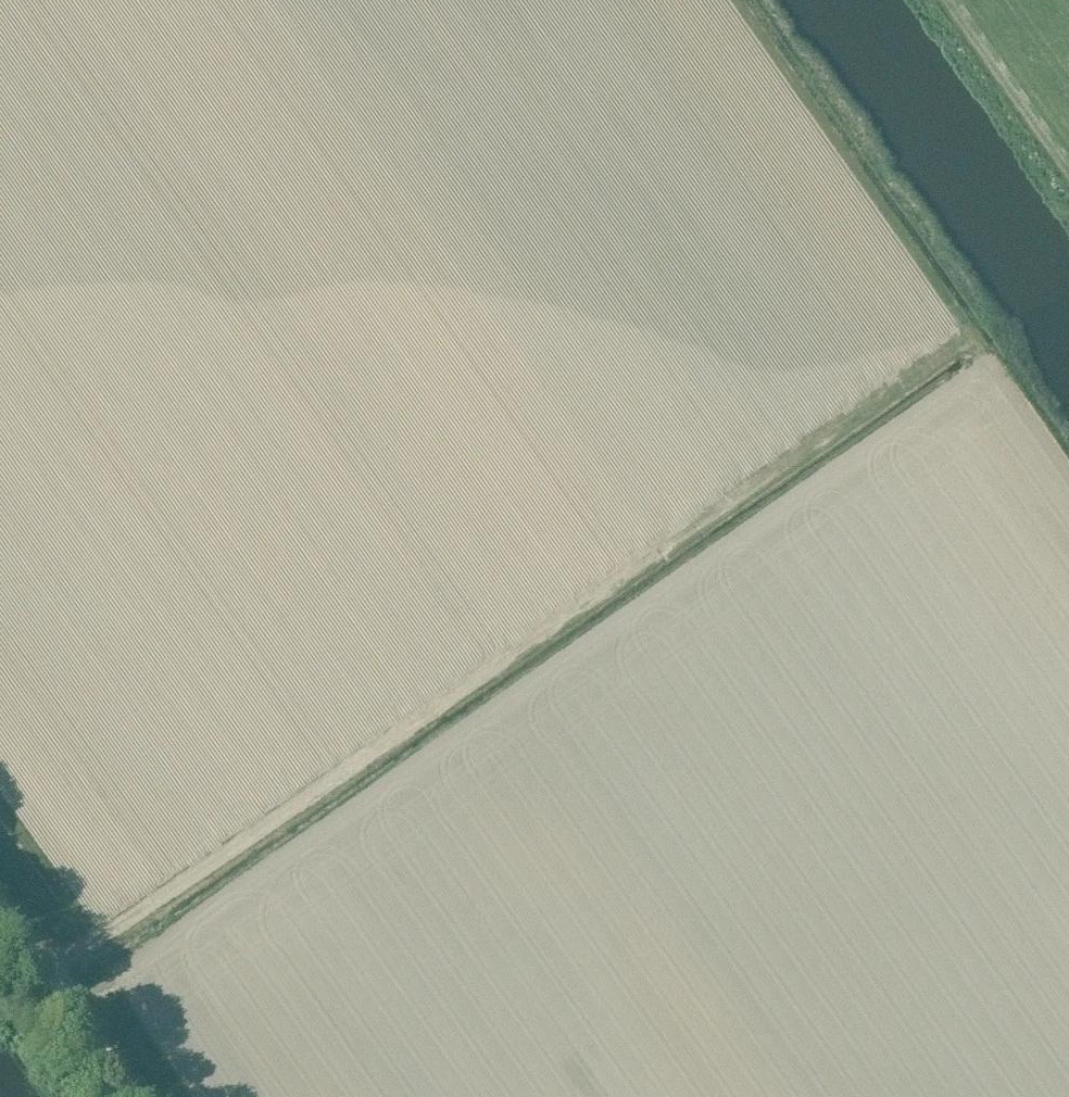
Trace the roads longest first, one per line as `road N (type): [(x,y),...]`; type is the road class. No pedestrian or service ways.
road 1 (unclassified): [(138,1096),(0,902)]
road 2 (track): [(1068,171),(949,0)]

